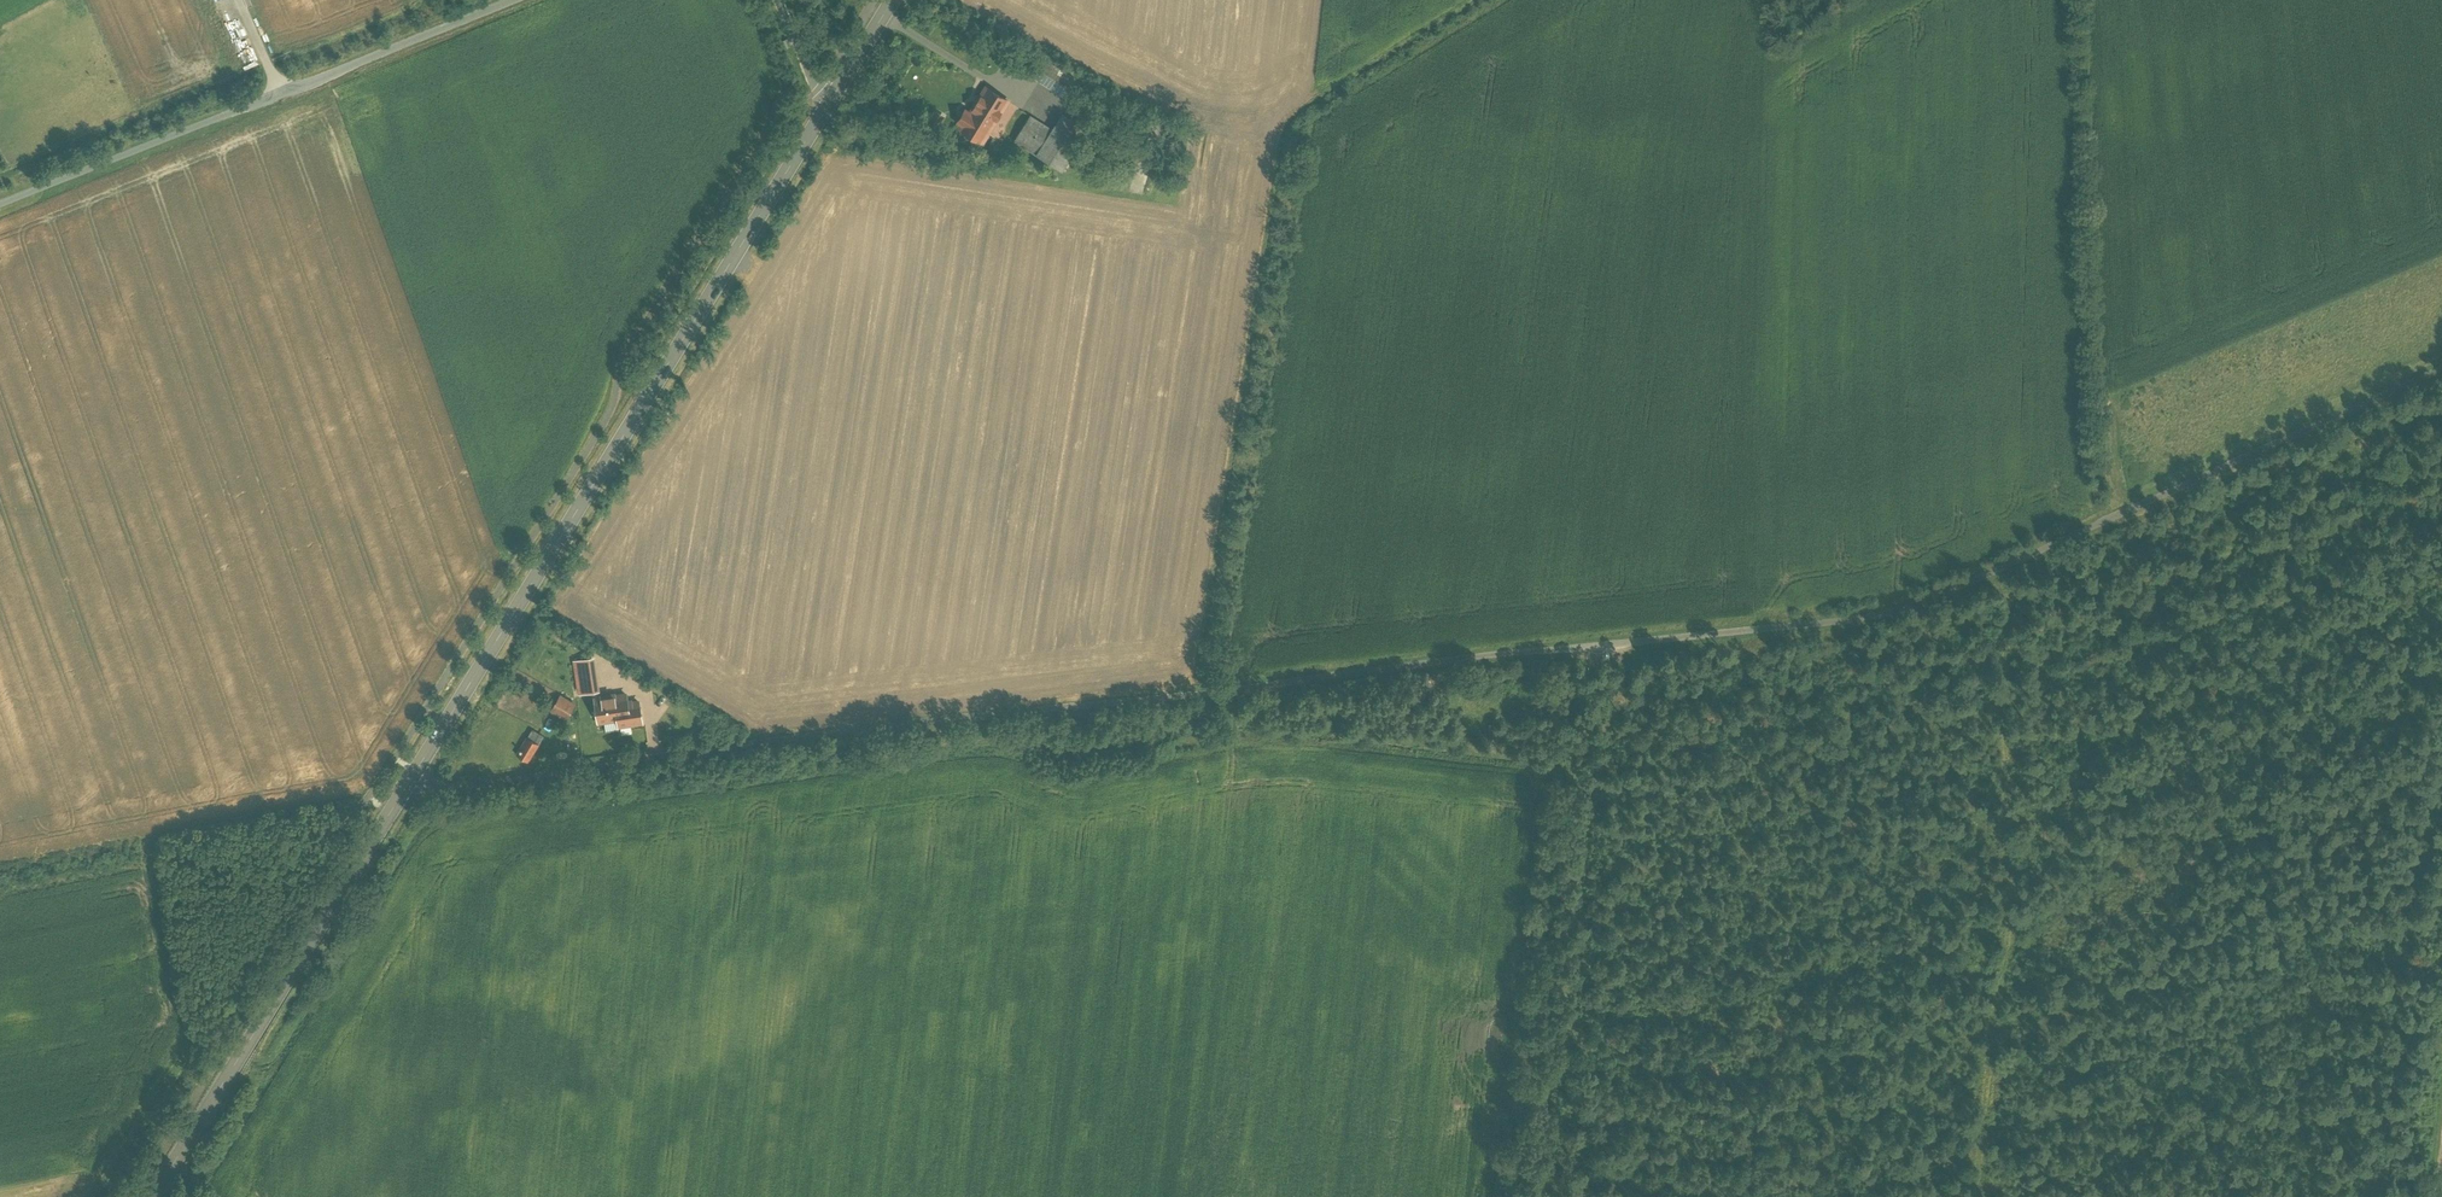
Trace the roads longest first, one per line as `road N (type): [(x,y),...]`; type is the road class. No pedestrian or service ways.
road 1 (unclassified): [(1567,648),(786,738),(403,793)]
road 2 (unclassified): [(1567,648),(1859,617),(1951,591),(2119,506),(2441,364)]
road 3 (primary): [(403,793),(831,103)]
road 4 (track): [(1978,1196),(2011,905),(2006,614),(1992,570)]
road 5 (unclassified): [(0,206),(521,0)]
road 6 (primary): [(150,1196),(403,793)]
road 7 (primary): [(831,103),(894,0)]

